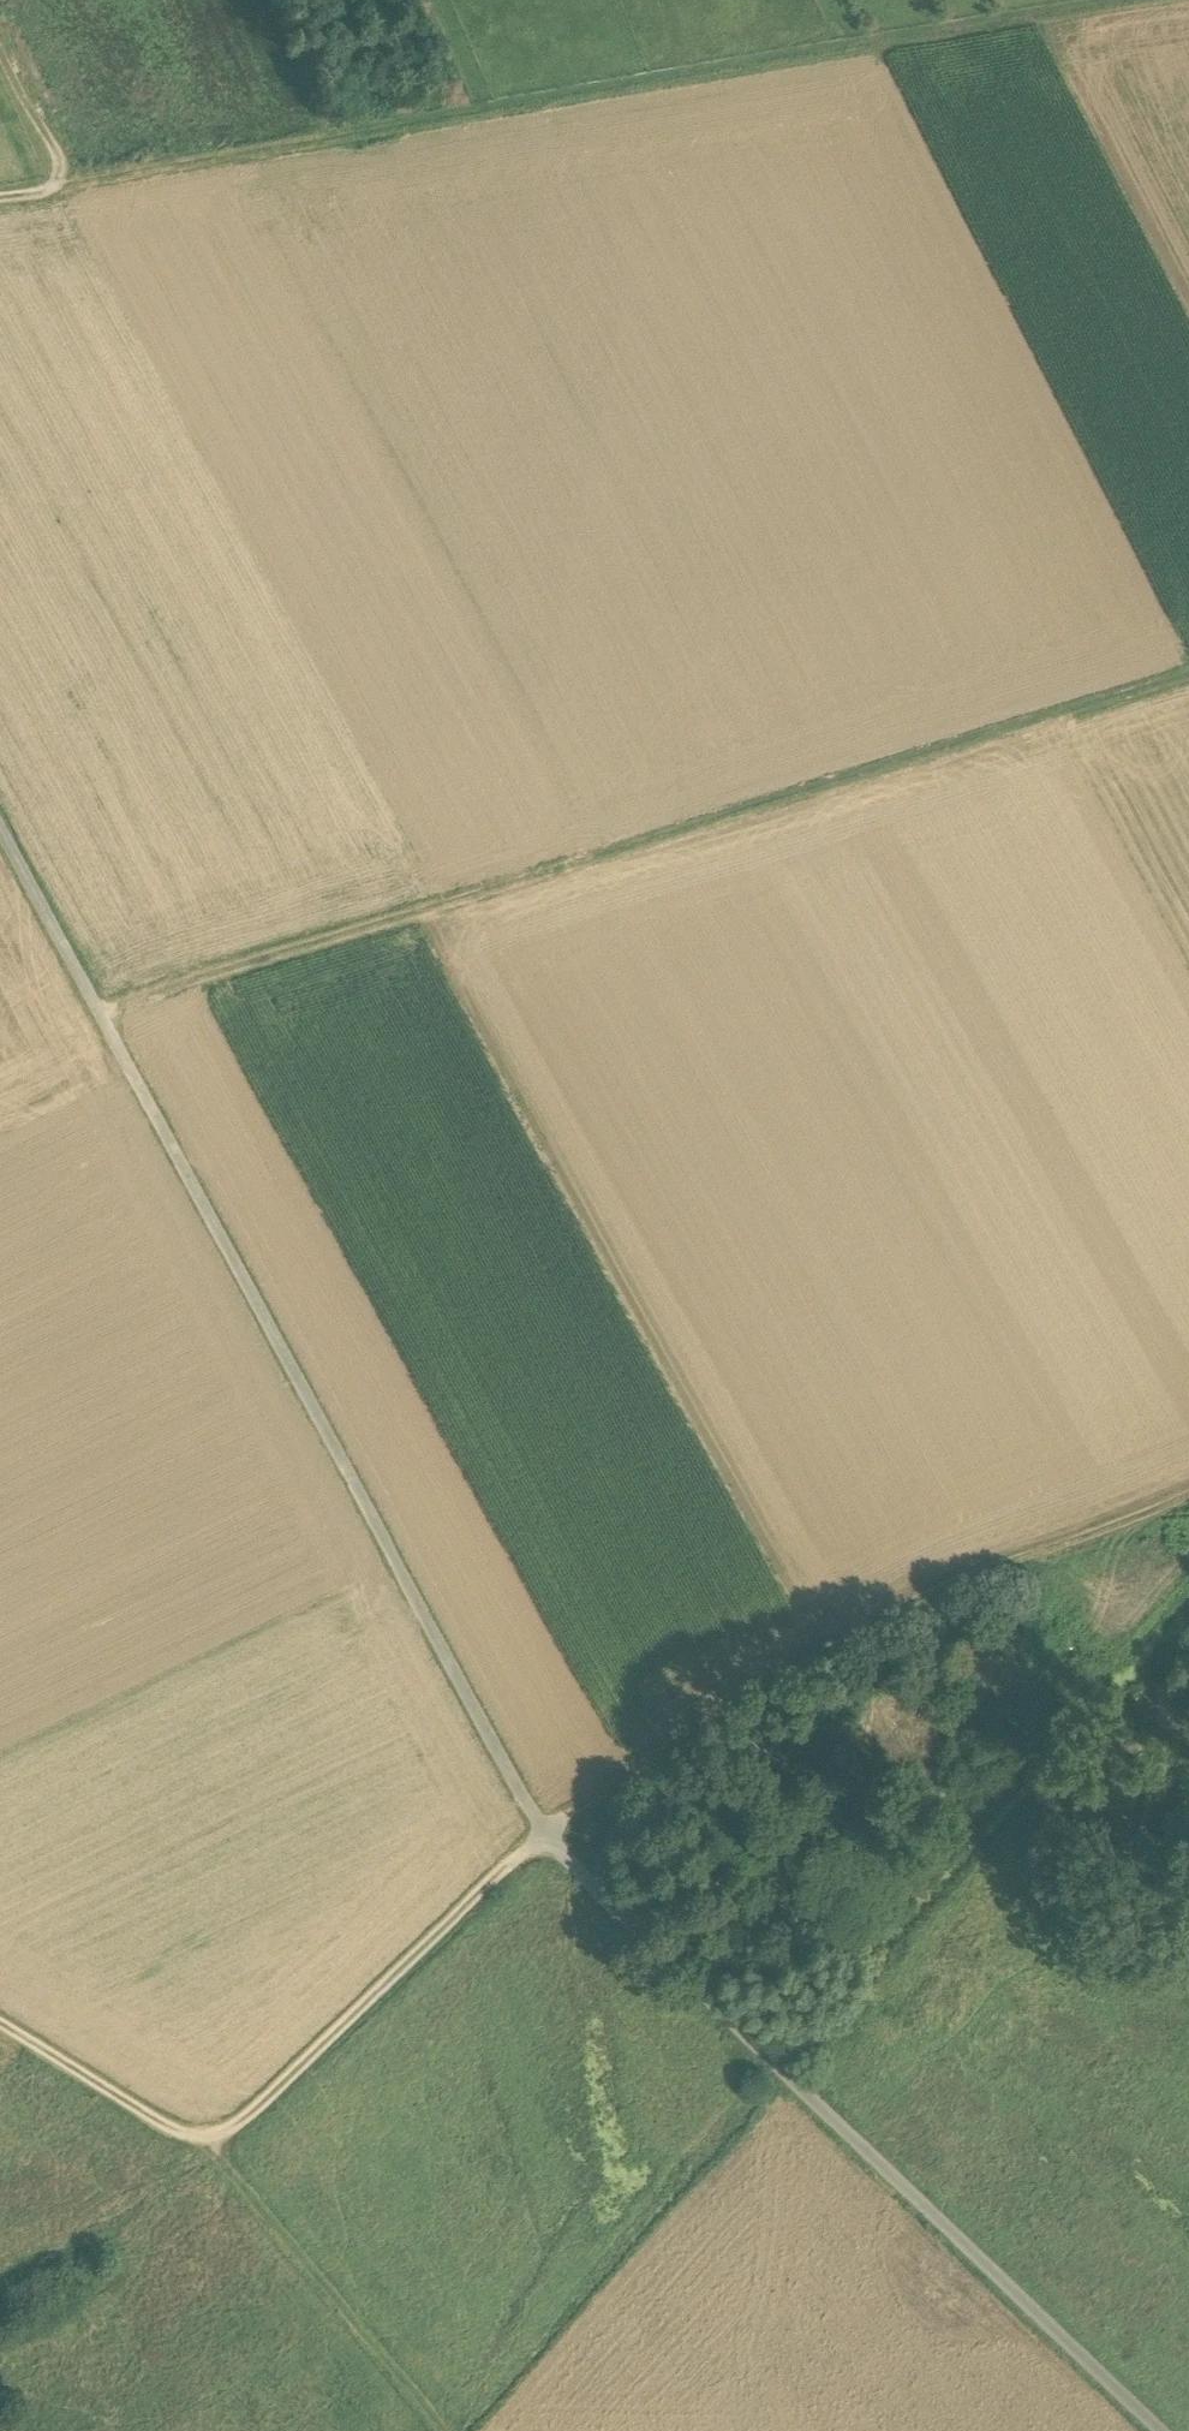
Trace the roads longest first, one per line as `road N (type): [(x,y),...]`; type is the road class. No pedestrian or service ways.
road 1 (track): [(1157,2430),(557,1850),(0,819)]
road 2 (track): [(1188,1519),(868,1656),(583,1827),(223,2166),(0,2032)]
road 3 (track): [(1188,692),(113,1030)]
road 4 (track): [(85,201),(1188,6)]
road 5 (track): [(223,2166),(448,2430)]
road 6 (track): [(0,216),(85,201),(0,33)]

